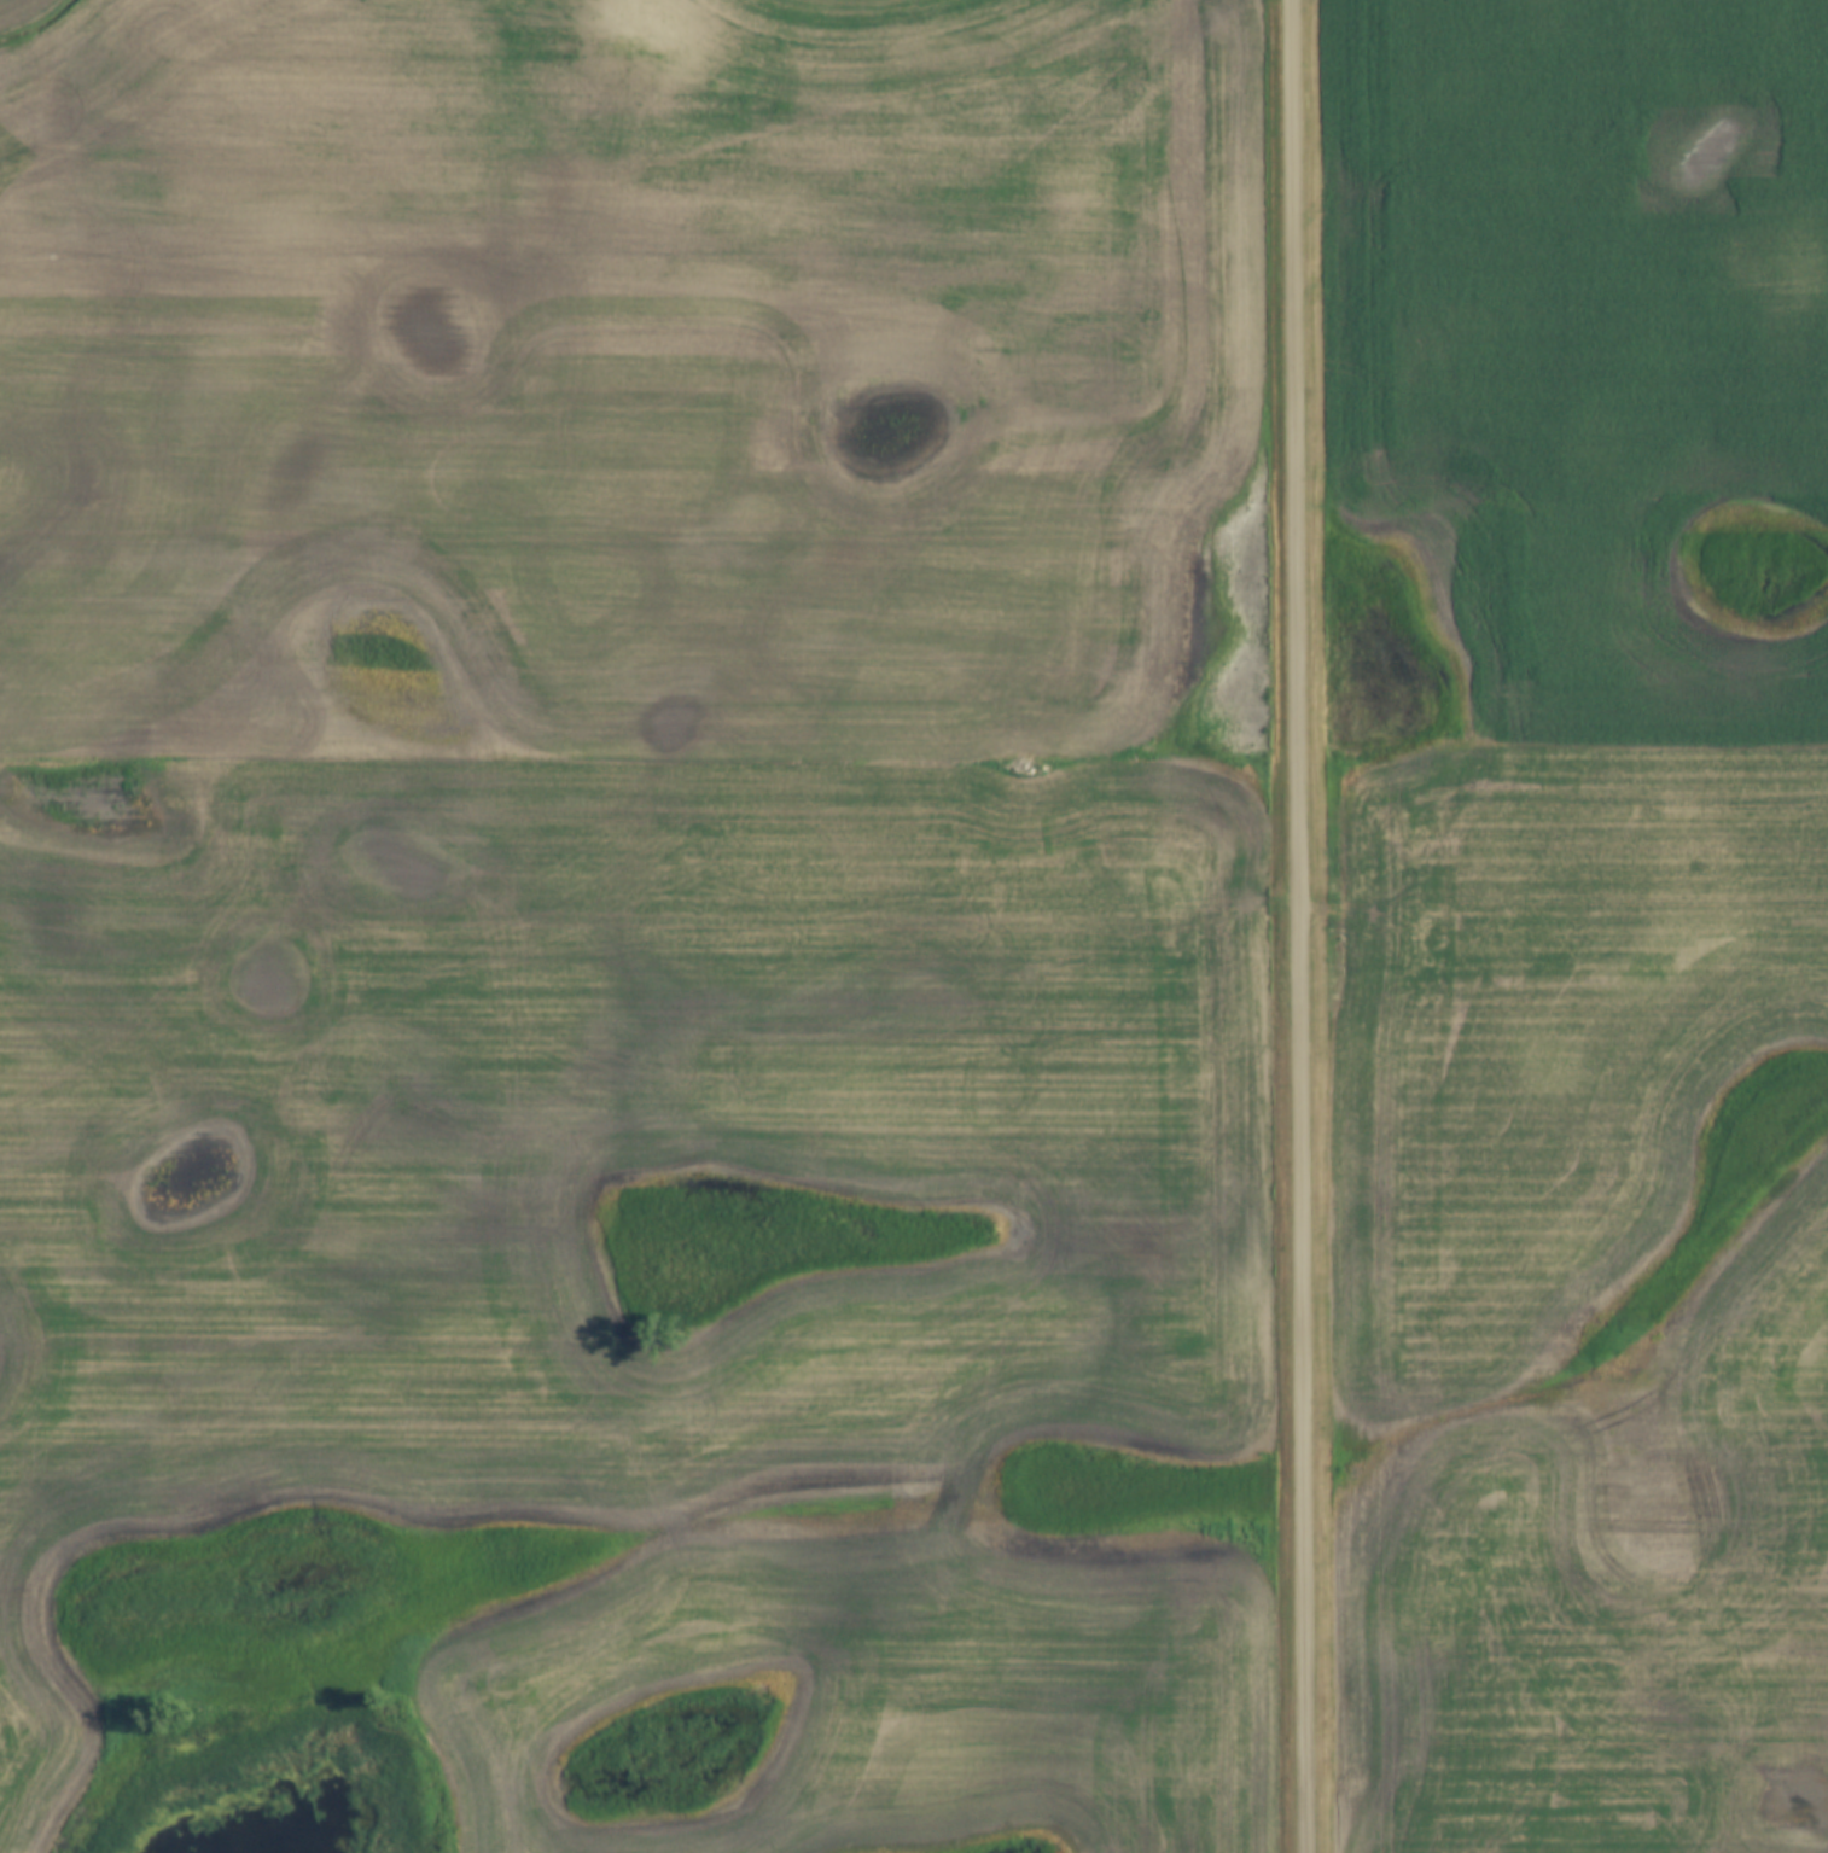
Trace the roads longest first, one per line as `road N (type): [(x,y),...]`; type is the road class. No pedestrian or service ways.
road 1 (residential): [(1314,1852),(1299,0)]

